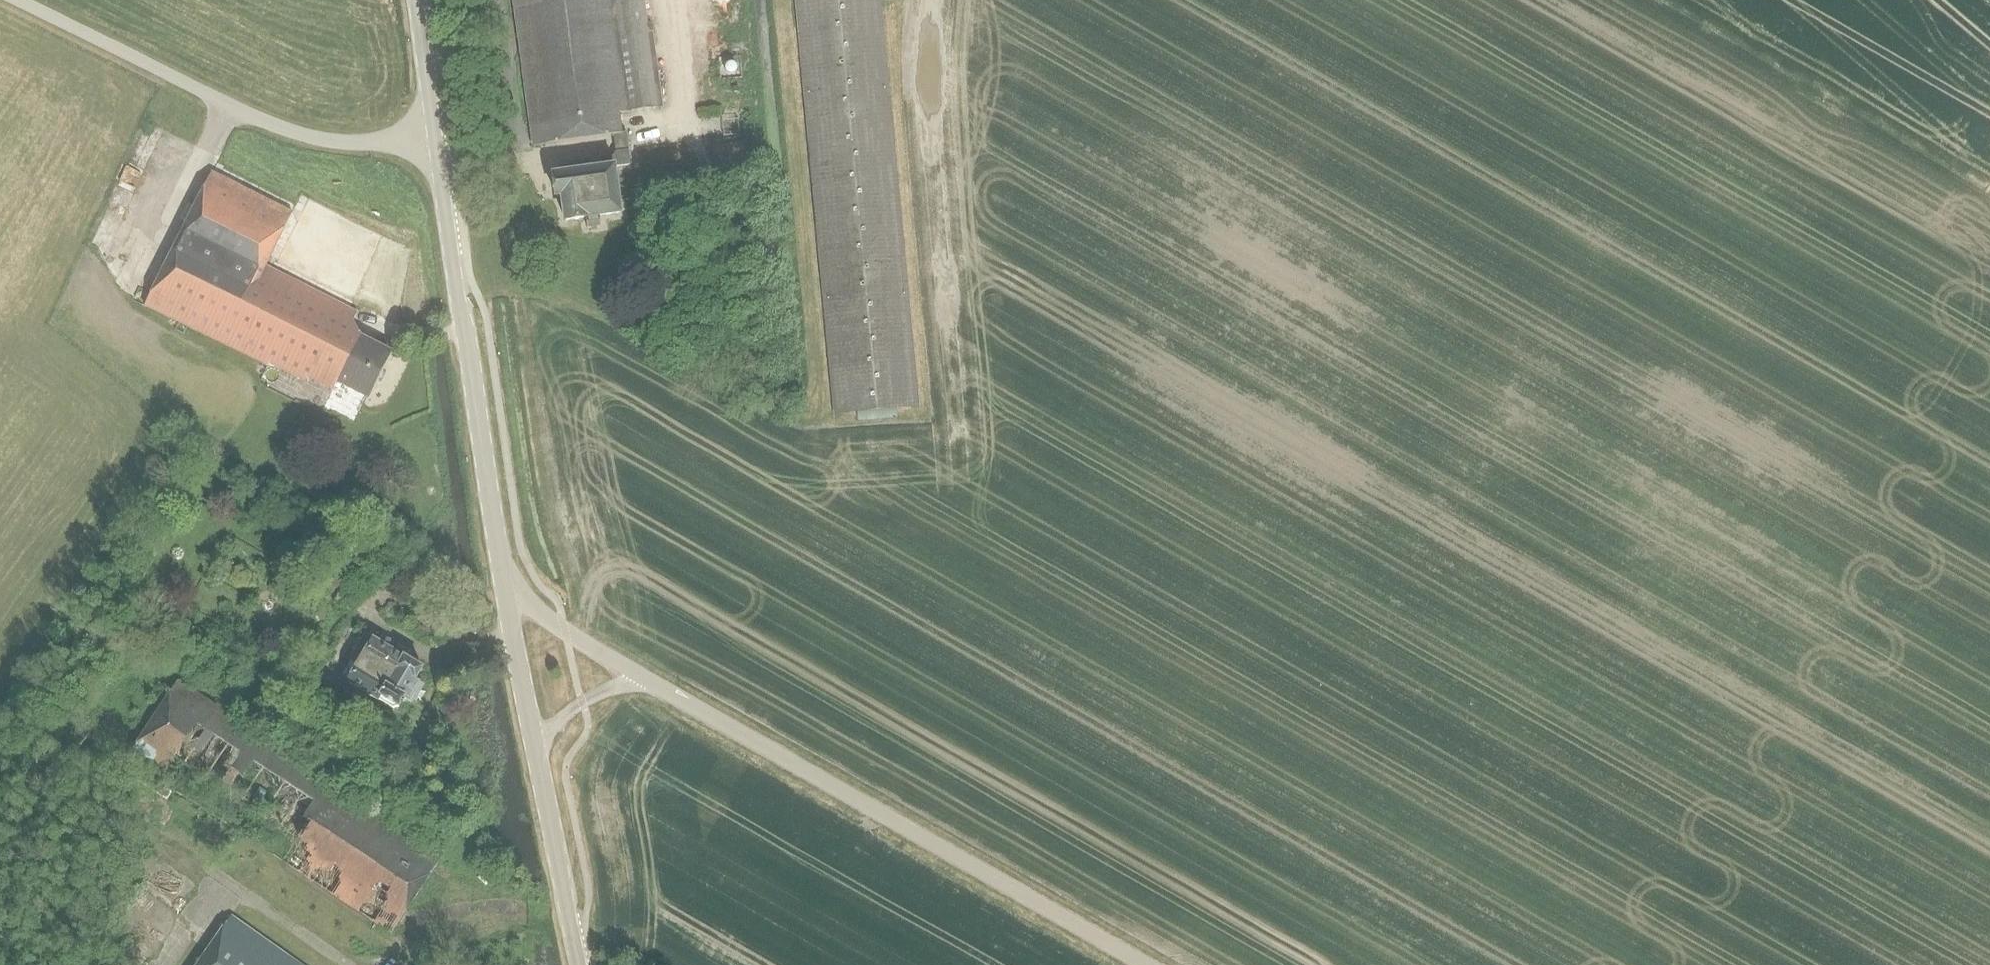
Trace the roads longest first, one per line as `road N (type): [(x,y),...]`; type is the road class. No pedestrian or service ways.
road 1 (tertiary): [(1146,964),(643,679)]
road 2 (unclassified): [(438,142),(323,141),(283,130),(16,0)]
road 3 (tertiary): [(504,578),(438,142)]
road 4 (tertiary): [(580,964),(537,744)]
road 5 (tertiary): [(643,679),(565,630),(504,578)]
road 6 (tertiary): [(537,744),(504,578)]
road 7 (tertiary): [(438,142),(418,0)]
road 8 (unclassified): [(537,744),(583,704),(643,679)]

